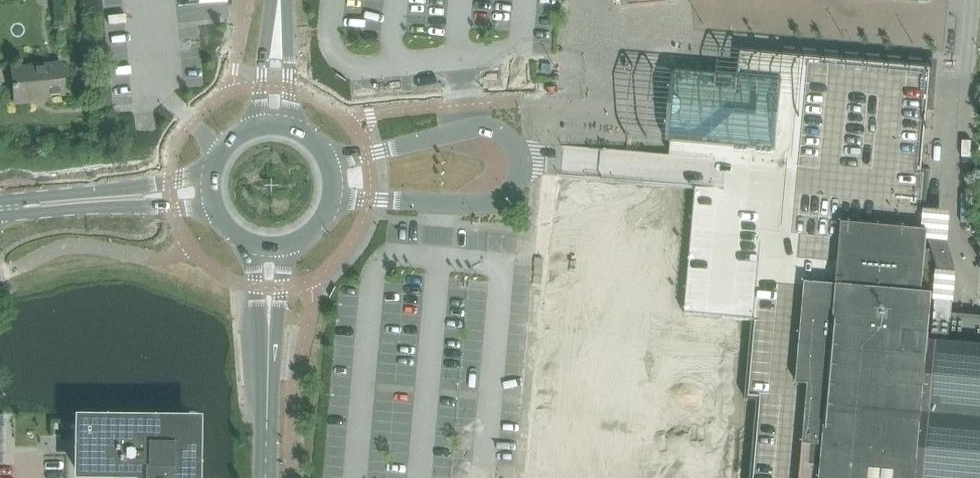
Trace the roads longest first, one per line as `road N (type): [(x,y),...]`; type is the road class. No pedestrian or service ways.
road 1 (unclassified): [(332,203),(490,204),(517,185),(520,163),(503,135),(479,130),(327,160)]
road 2 (tertiary): [(266,477),(269,337)]

